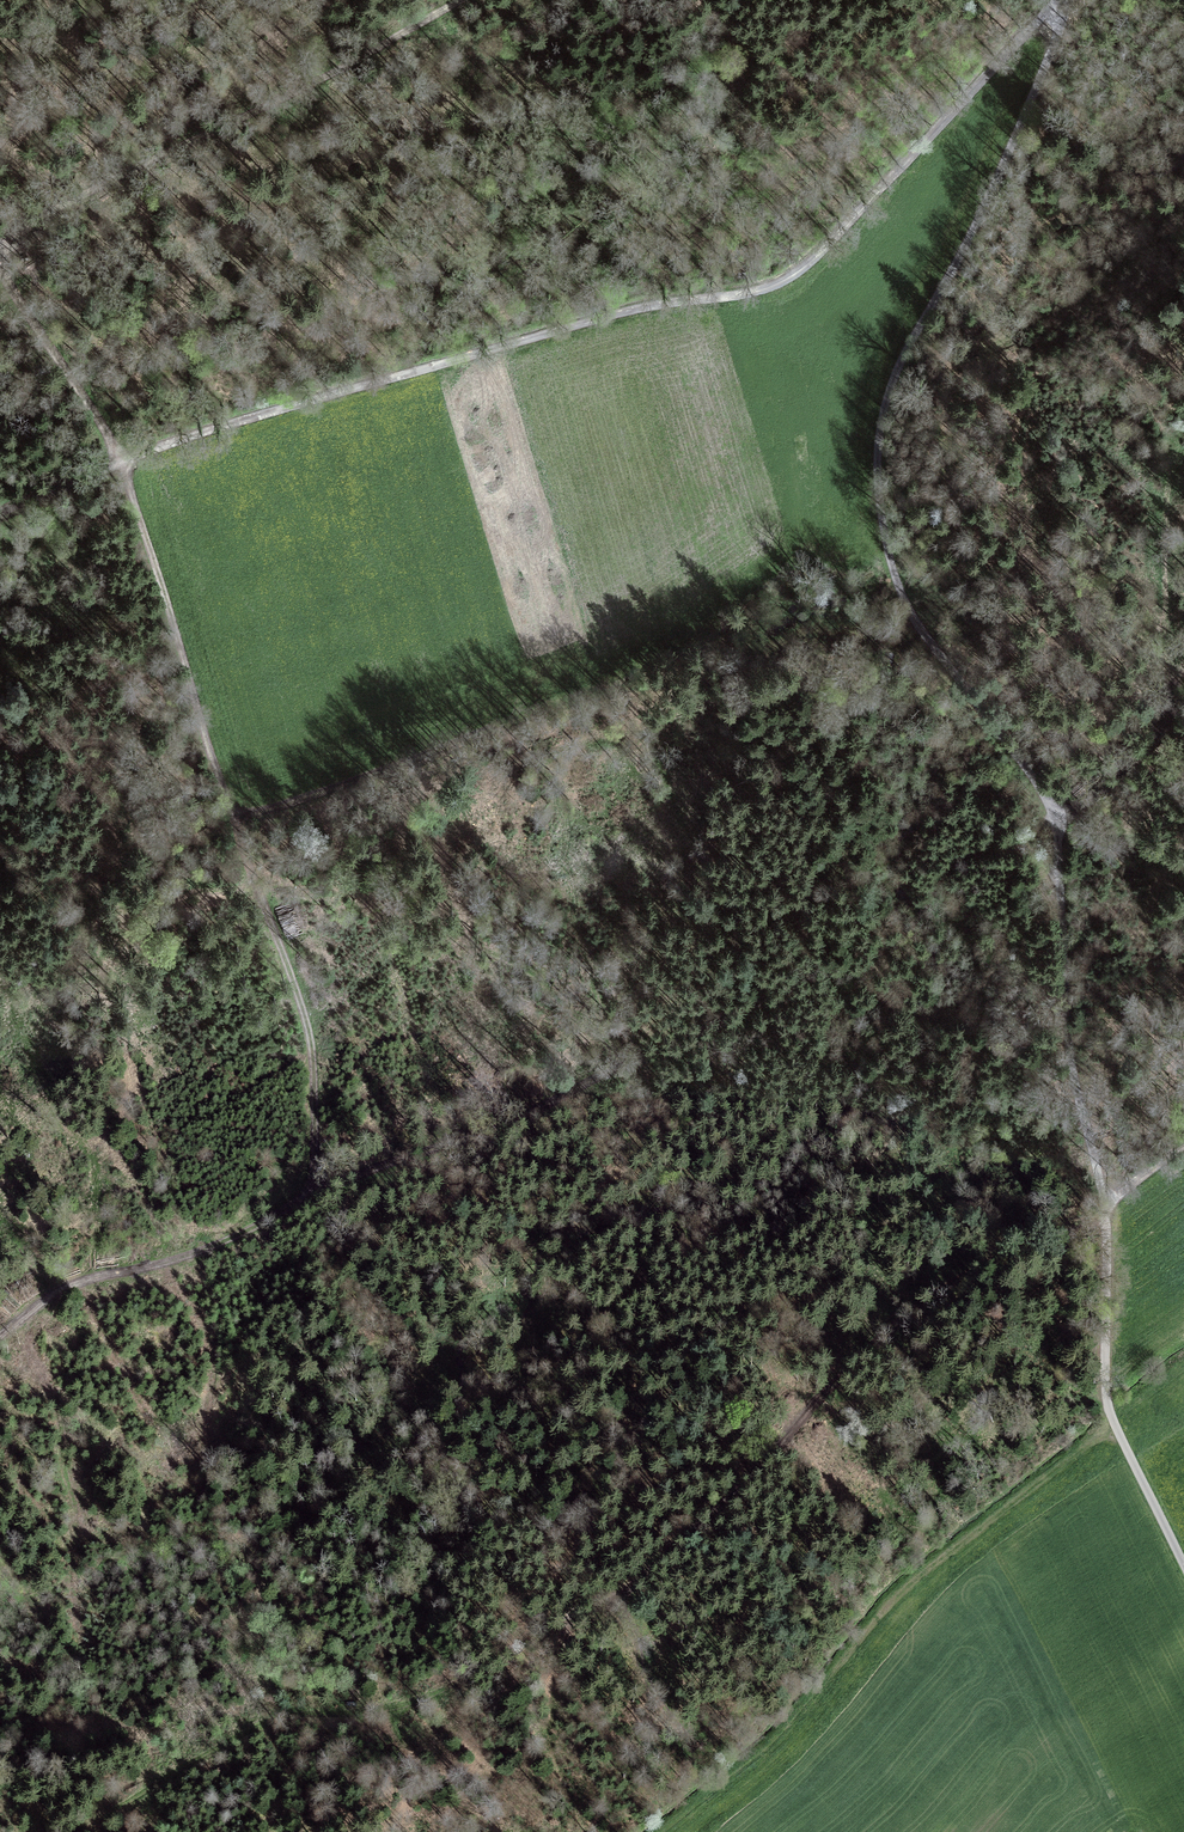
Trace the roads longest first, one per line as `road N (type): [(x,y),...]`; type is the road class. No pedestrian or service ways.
road 1 (unclassified): [(1070,0),(975,228),(891,385),(879,442),(879,493),(891,571),(906,607),(1057,821),(1073,1090),(1107,1209),(1107,1405),(1183,1563)]
road 2 (track): [(93,1831),(262,1722),(412,1701),(623,1593),(932,1297),(1107,1209),(1183,1149)]
road 3 (track): [(1066,7),(1038,23),(790,276),(580,322),(121,460)]
road 4 (track): [(460,0),(0,240)]
road 5 (track): [(992,843),(963,855),(889,944),(654,1049)]
road 6 (track): [(232,827),(310,1032),(312,1198)]
road 7 (track): [(121,460),(232,827)]
road 8 (track): [(312,1198),(527,1114),(654,1049)]
road 9 (track): [(312,1198),(191,1255),(71,1283),(0,1336)]
road 10 (track): [(914,336),(956,358),(982,353),(1085,293),(1183,207)]
road 11 (track): [(0,902),(232,827)]
road 12 (track): [(1183,705),(1057,821),(992,843)]
road 13 (track): [(0,269),(121,460)]
road 14 (track): [(121,460),(0,508)]

